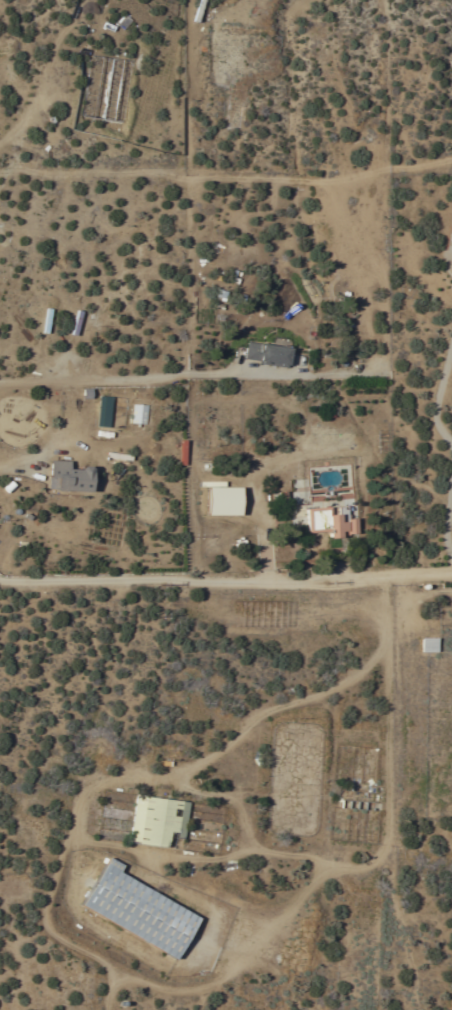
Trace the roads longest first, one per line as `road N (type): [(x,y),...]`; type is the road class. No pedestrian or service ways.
road 1 (residential): [(0,581),(451,578)]
road 2 (residential): [(392,580),(392,795),(382,859)]

